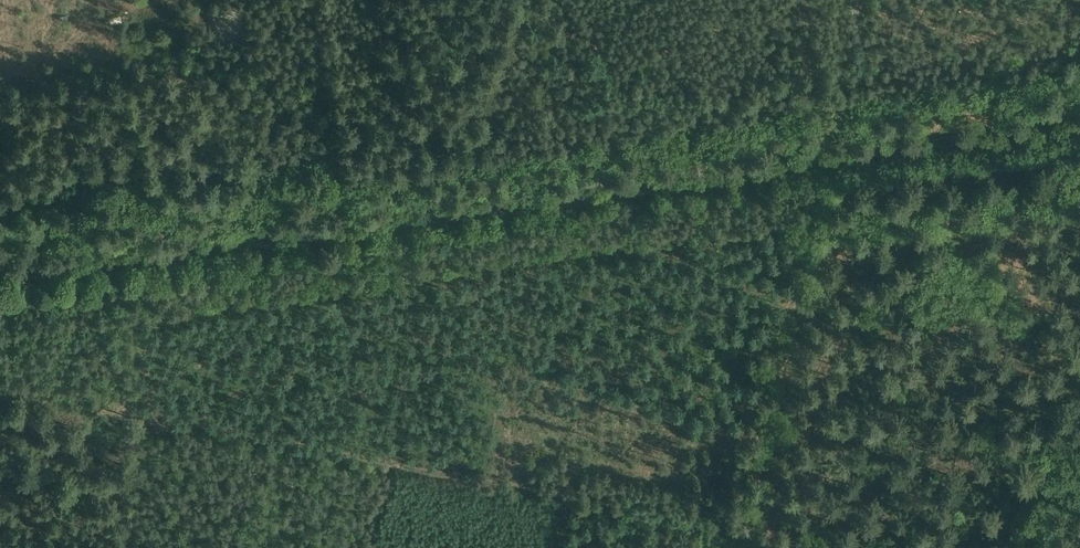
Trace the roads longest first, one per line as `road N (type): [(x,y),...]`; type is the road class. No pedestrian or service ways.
road 1 (primary): [(0,275),(1079,127)]
road 2 (track): [(817,163),(745,547)]

